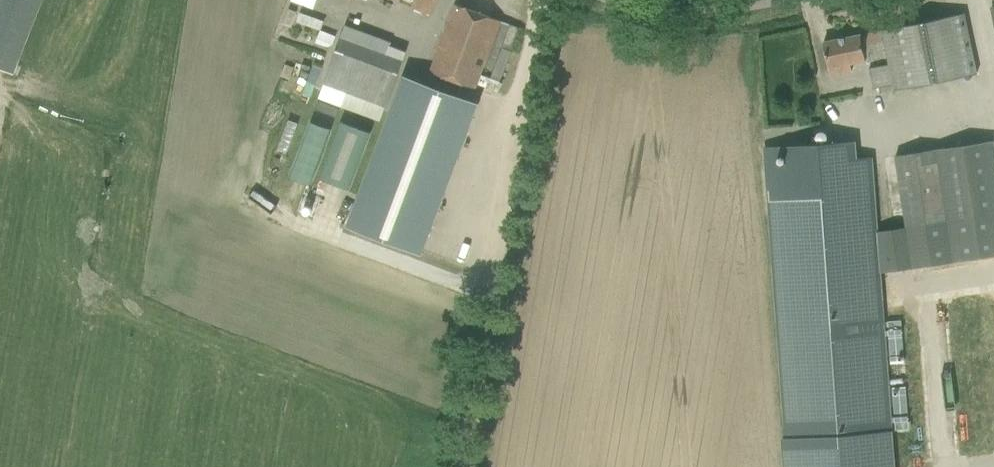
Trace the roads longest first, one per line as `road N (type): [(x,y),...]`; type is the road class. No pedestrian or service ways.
road 1 (track): [(536,0),(463,466)]

